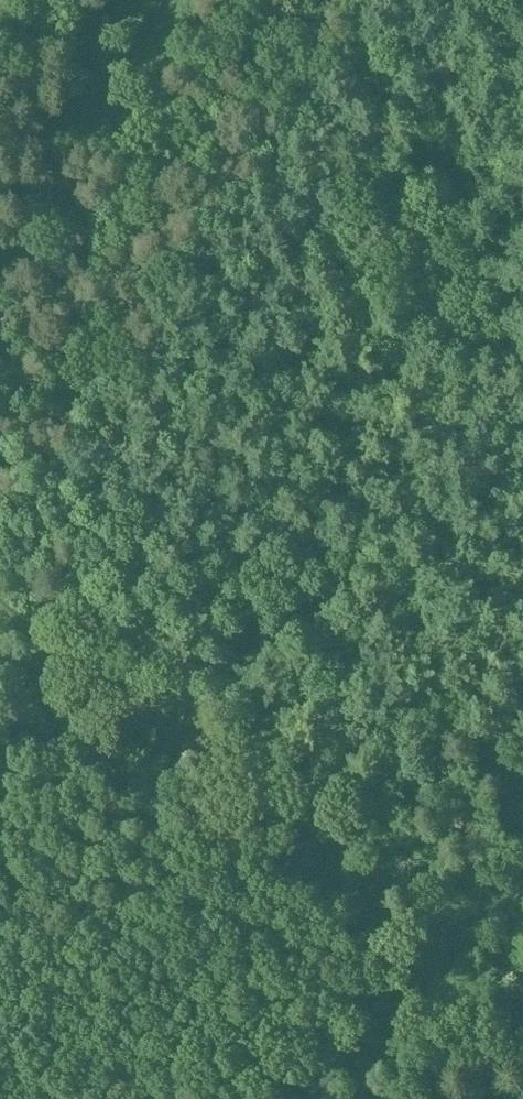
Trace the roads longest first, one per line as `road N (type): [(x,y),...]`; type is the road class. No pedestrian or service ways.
road 1 (track): [(0,220),(33,236),(57,294),(125,348),(188,379),(214,413),(223,491),(255,554),(263,625),(251,660),(150,807),(42,992),(13,1050),(6,1098)]
road 2 (track): [(522,978),(95,684),(0,610)]
road 3 (track): [(0,267),(174,0)]
road 4 (track): [(522,863),(347,1098)]

